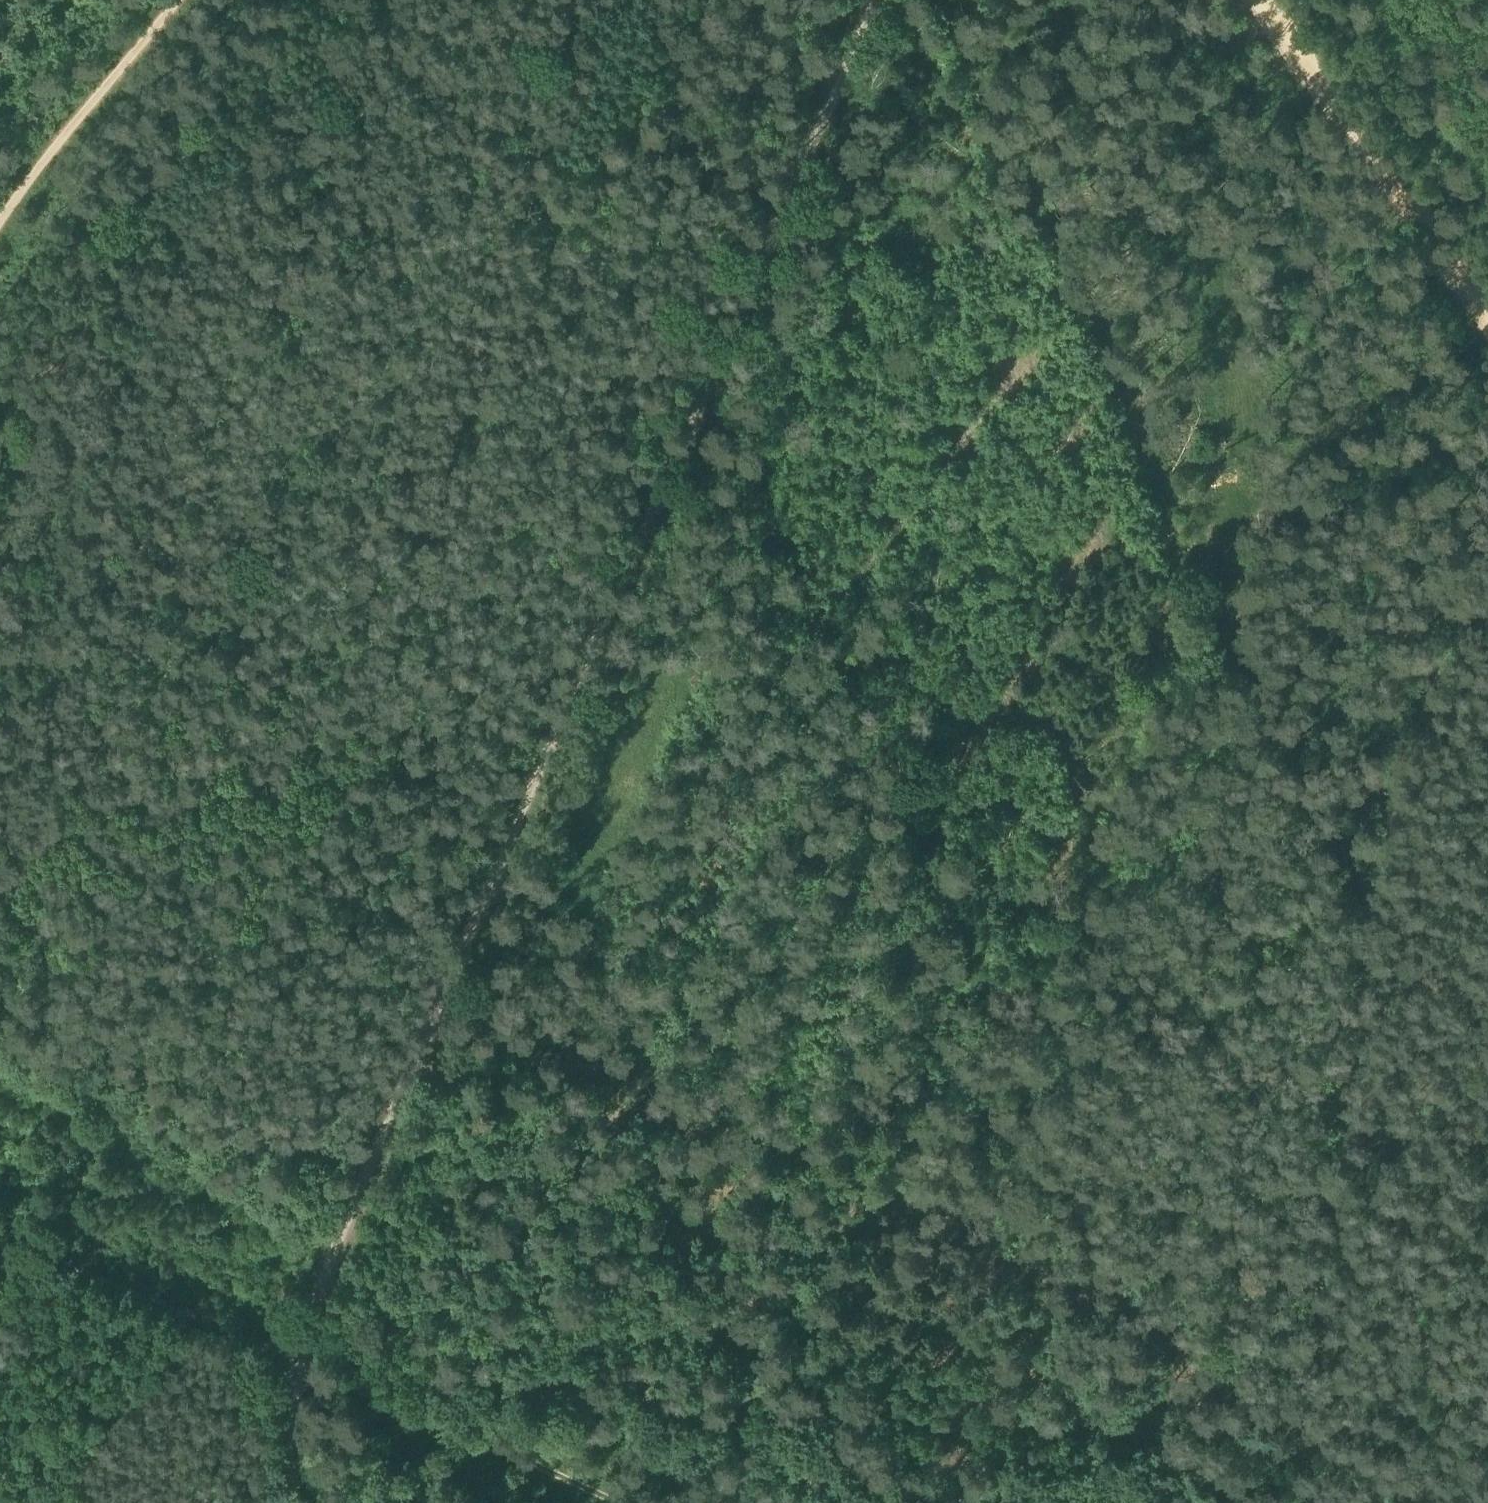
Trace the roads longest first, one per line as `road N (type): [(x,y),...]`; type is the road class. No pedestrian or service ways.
road 1 (track): [(861,0),(378,1110),(293,1326)]
road 2 (track): [(679,1502),(293,1326)]
road 3 (track): [(1278,0),(1487,301)]
road 4 (track): [(174,0),(0,210)]
road 5 (track): [(277,1502),(293,1326)]

